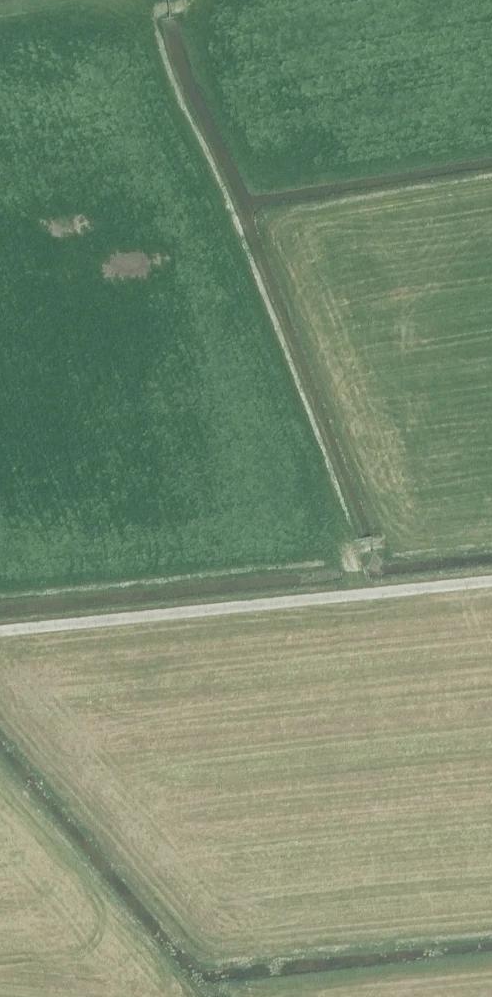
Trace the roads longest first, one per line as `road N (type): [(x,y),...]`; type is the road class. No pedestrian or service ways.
road 1 (track): [(0,632),(491,581)]

